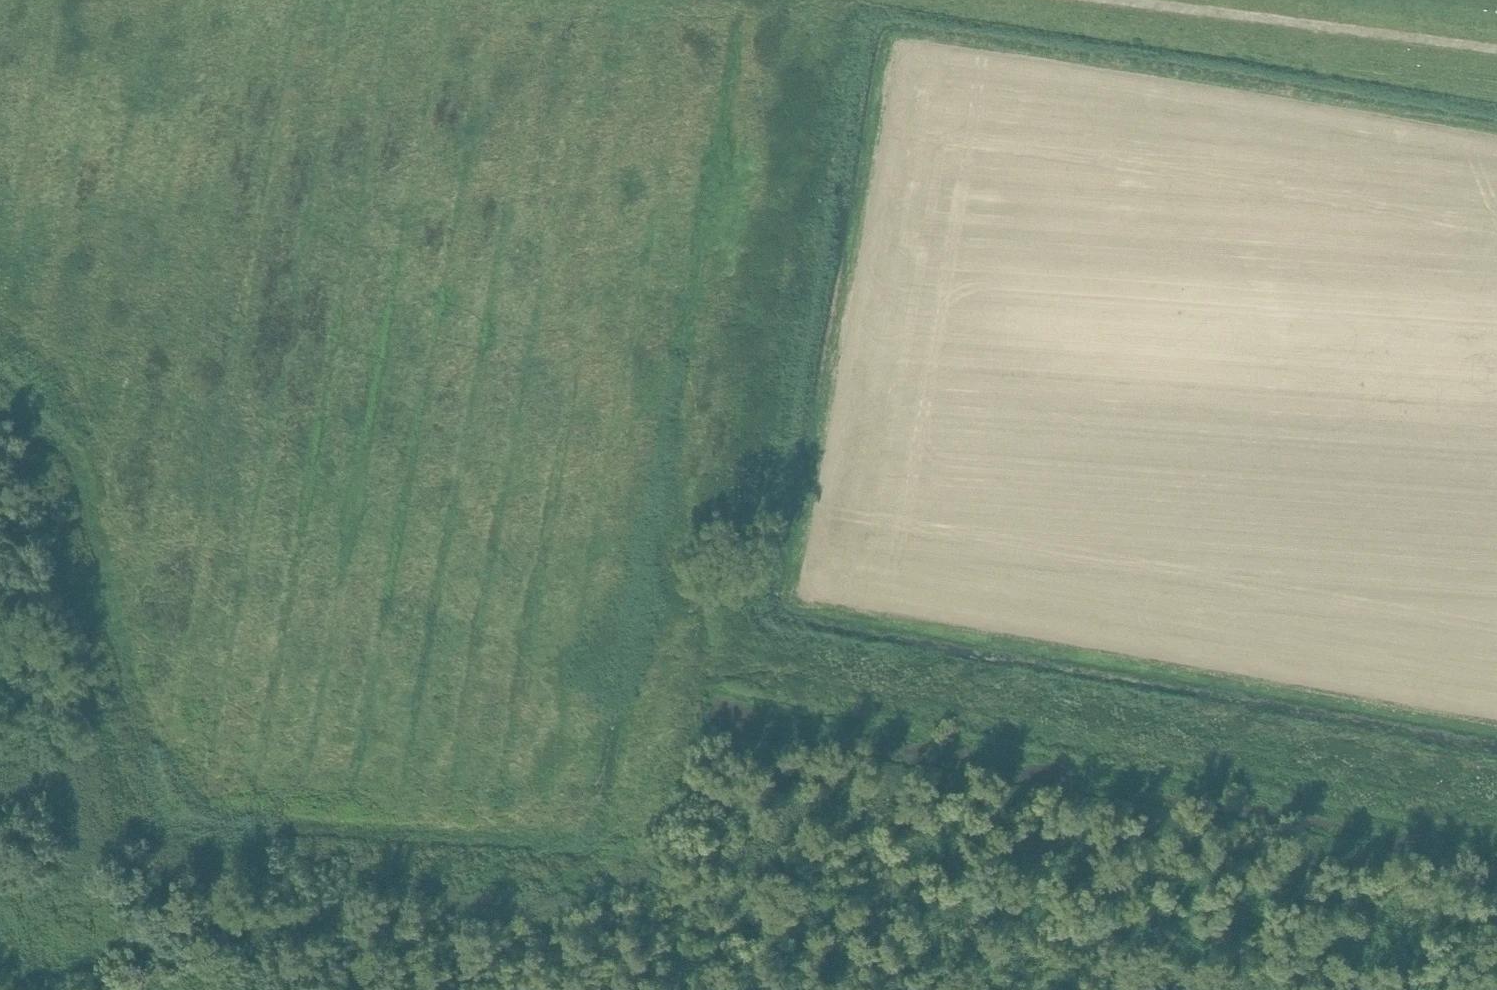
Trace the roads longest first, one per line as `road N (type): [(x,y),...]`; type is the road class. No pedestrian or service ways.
road 1 (track): [(992,0),(1496,67)]
road 2 (track): [(1496,18),(1362,0)]

